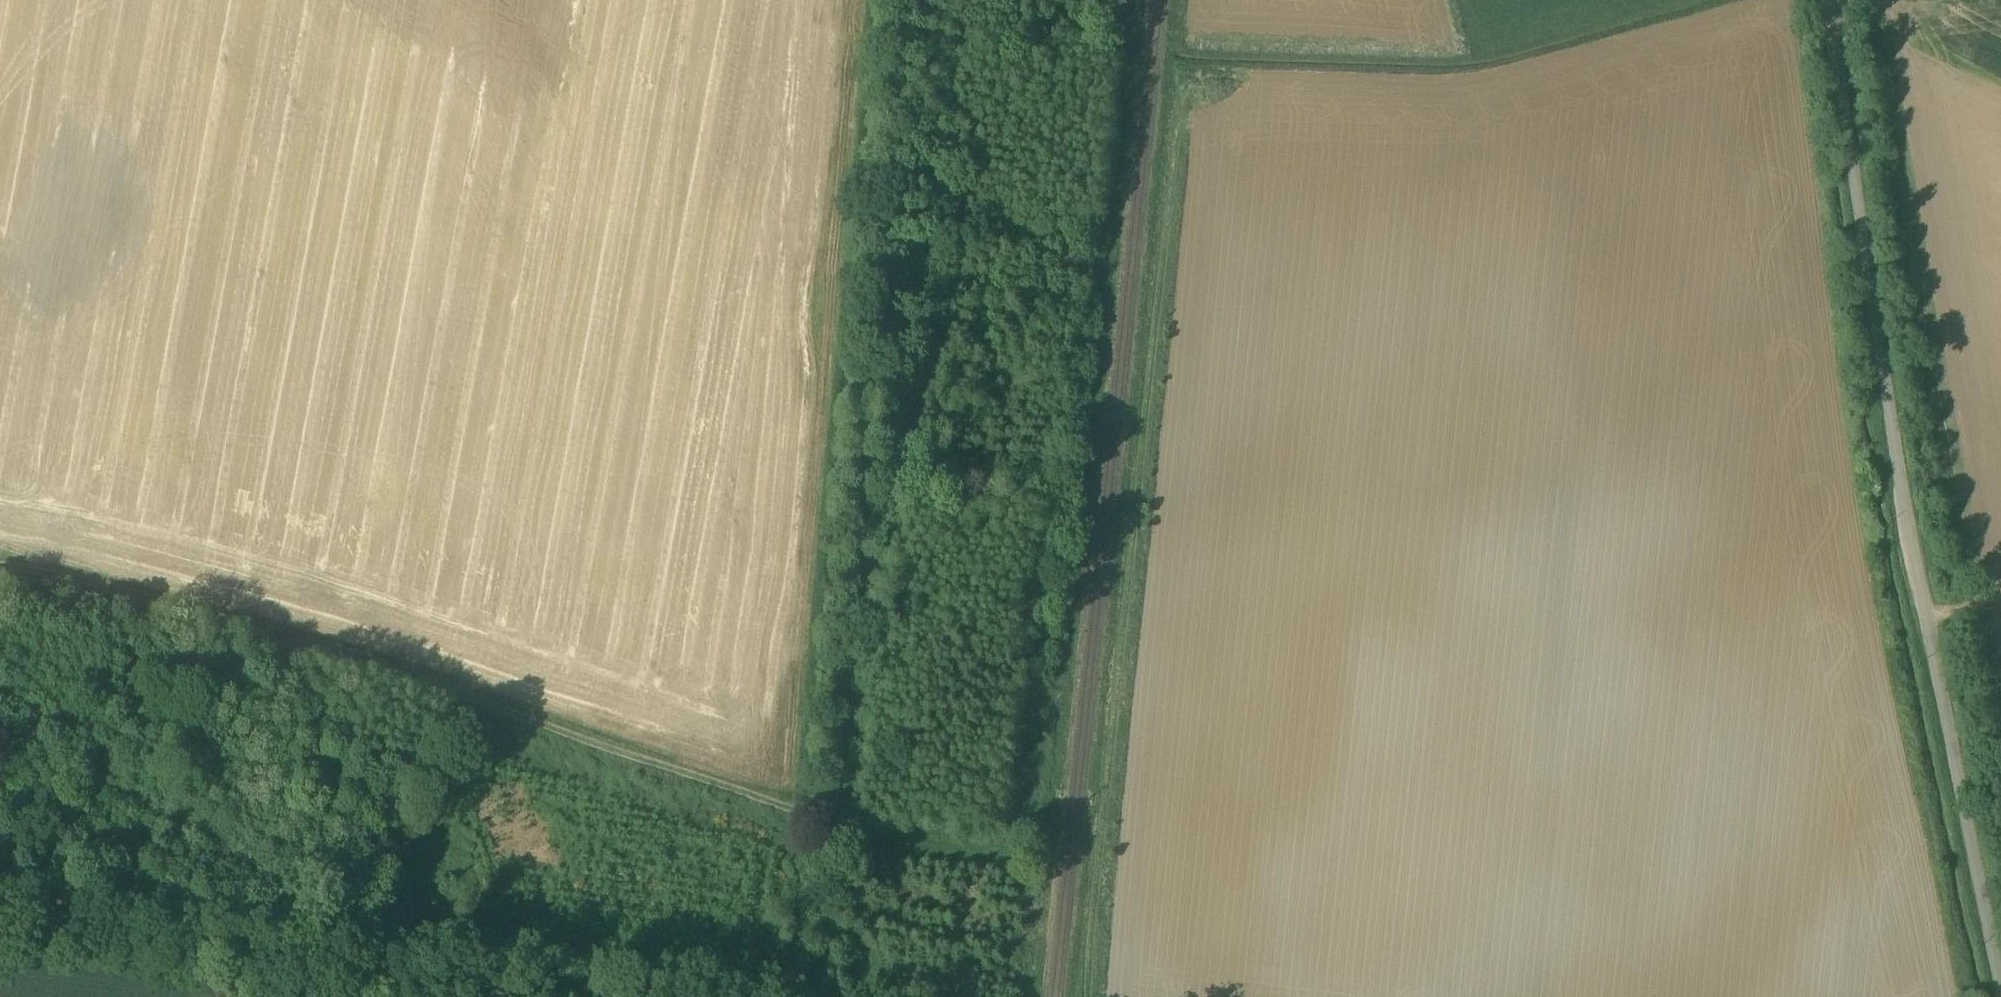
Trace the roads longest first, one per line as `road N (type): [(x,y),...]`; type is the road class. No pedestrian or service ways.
road 1 (unclassified): [(1852,0),(2000,916)]
road 2 (unclassified): [(0,935),(504,996)]

